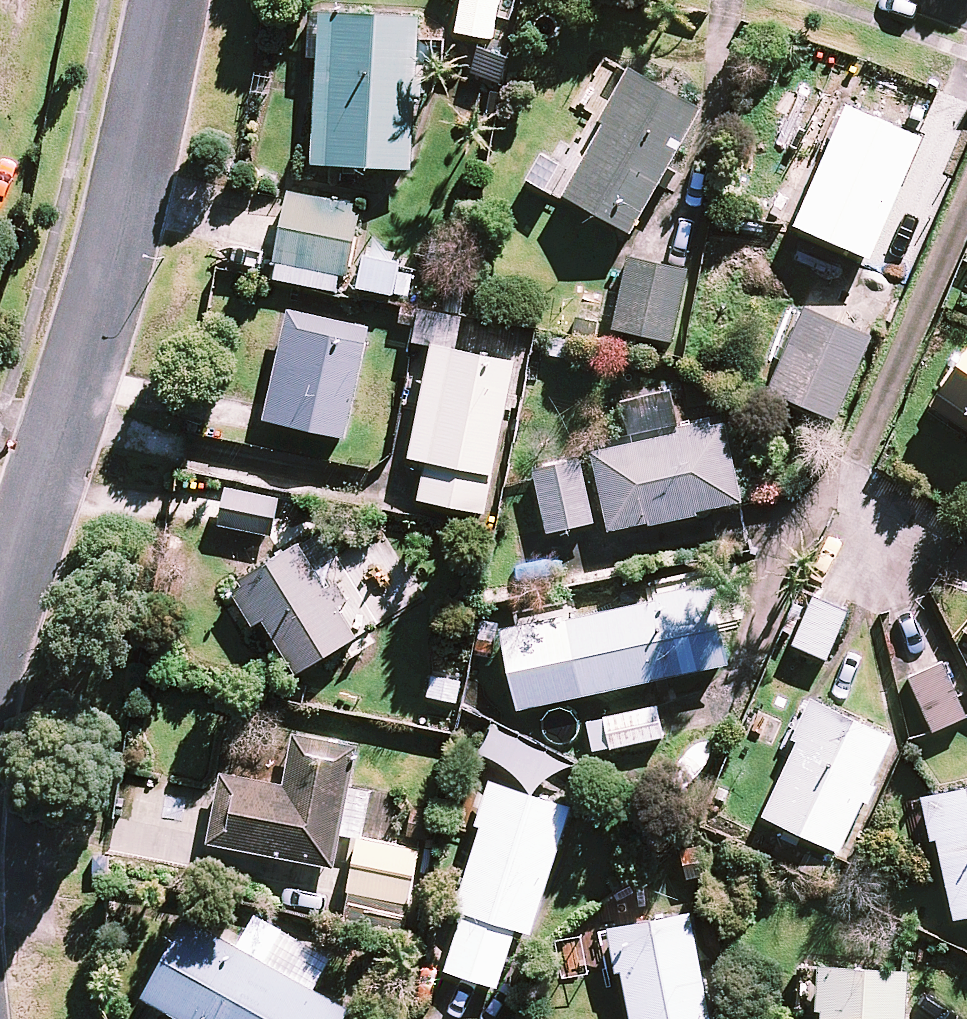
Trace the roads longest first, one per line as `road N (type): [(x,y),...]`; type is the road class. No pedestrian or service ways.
road 1 (residential): [(167,0),(79,387),(0,615)]

